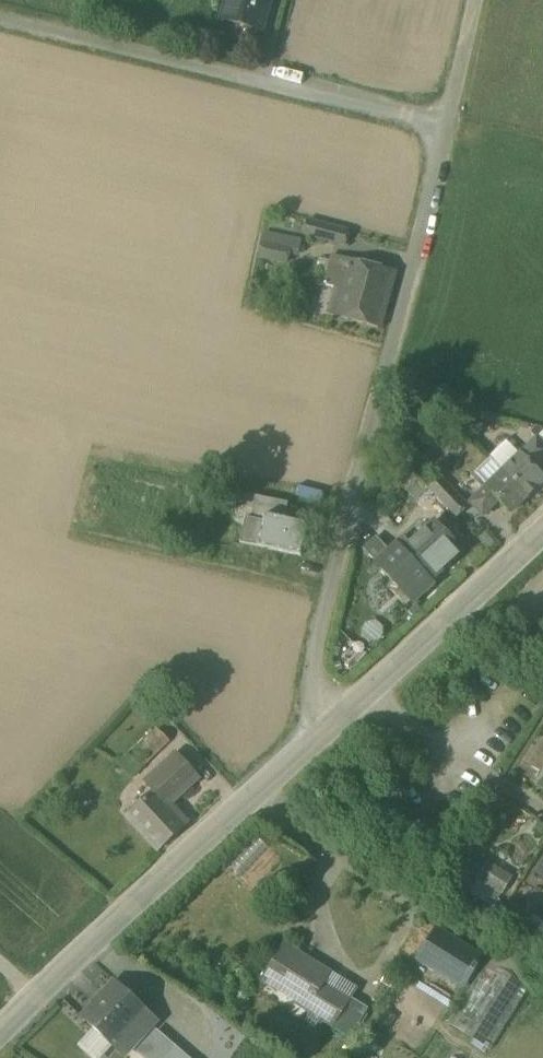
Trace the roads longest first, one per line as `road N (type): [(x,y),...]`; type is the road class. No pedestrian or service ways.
road 1 (unclassified): [(330,729),(312,672),(442,127)]
road 2 (unclassified): [(0,20),(442,127)]
road 3 (unclassified): [(0,1038),(330,729)]
road 4 (unclassified): [(330,729),(542,533)]
road 5 (unclassified): [(442,127),(471,0)]

